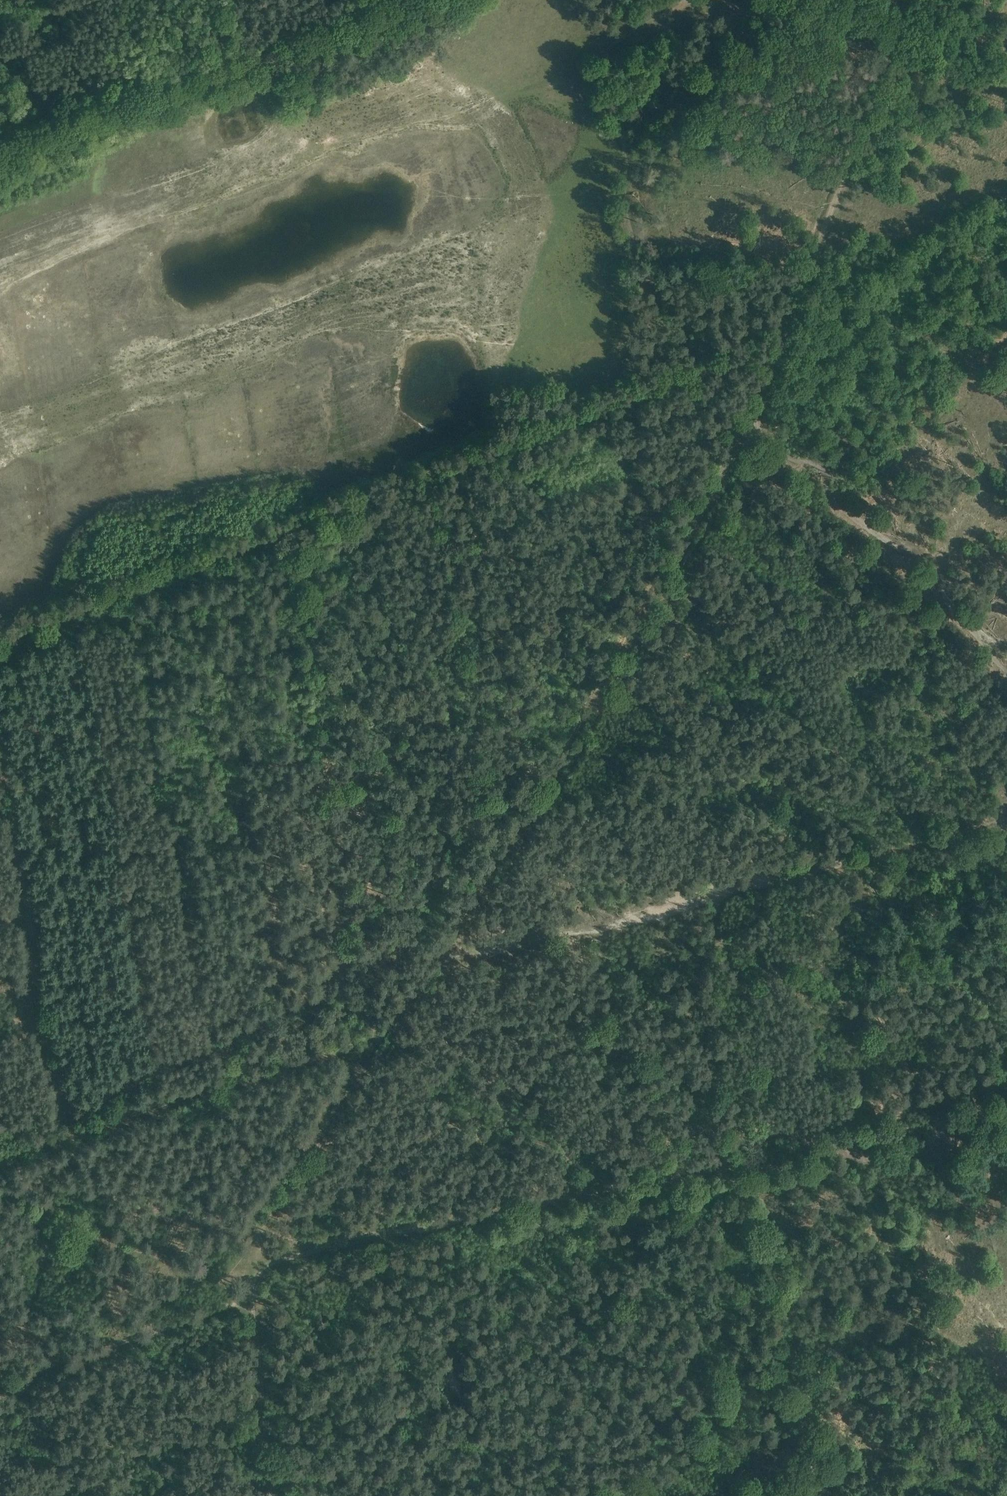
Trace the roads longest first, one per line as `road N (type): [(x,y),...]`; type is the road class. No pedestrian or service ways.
road 1 (track): [(901,0),(881,70),(747,420),(429,968),(248,1223),(253,1270)]
road 2 (track): [(642,603),(935,842),(429,968)]
road 3 (track): [(779,349),(0,631)]
road 4 (track): [(253,1270),(312,1245),(1006,1110)]
road 5 (track): [(0,158),(428,0)]
road 6 (track): [(386,1019),(0,1151)]
road 7 (track): [(747,420),(1006,661)]
road 8 (track): [(717,896),(765,1159)]
road 9 (track): [(855,520),(1006,332)]
road 10 (track): [(253,1270),(271,1495)]

